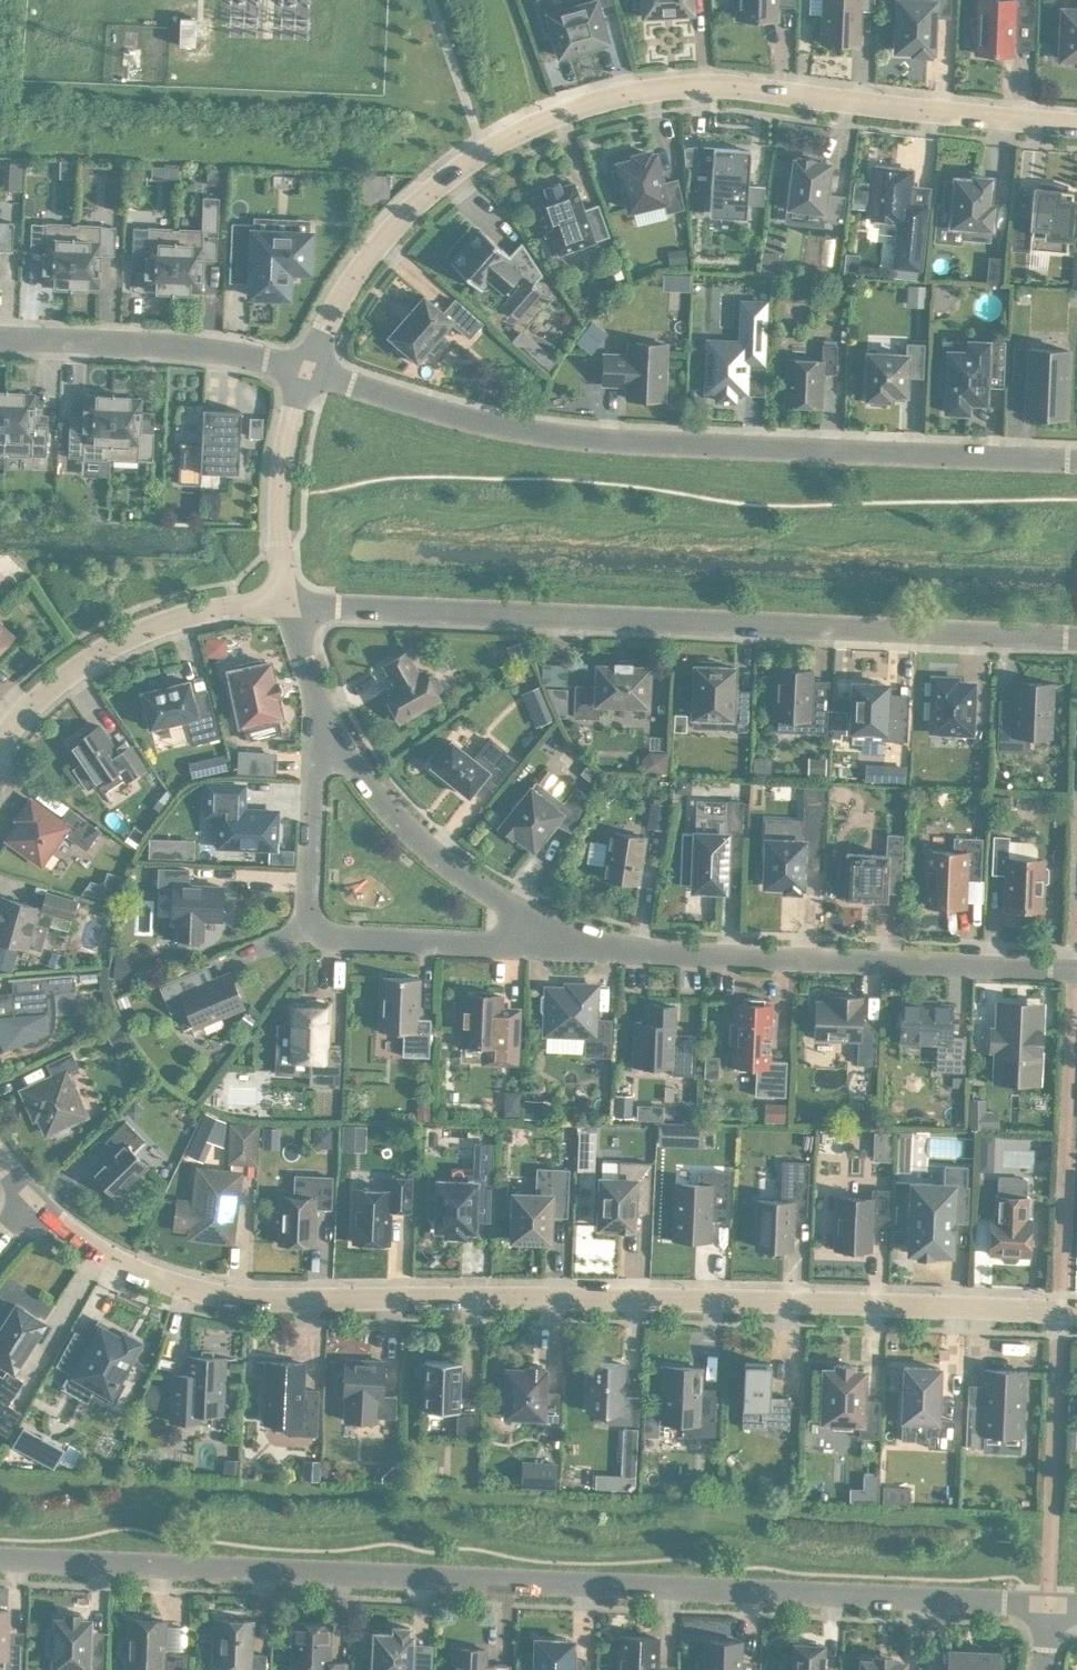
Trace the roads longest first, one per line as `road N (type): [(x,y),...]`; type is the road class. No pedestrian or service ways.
road 1 (residential): [(1076,1314),(204,1292),(129,1269),(31,1198)]
road 2 (residential): [(1052,1604),(0,1560)]
road 3 (residential): [(1076,126),(711,86),(585,100),(455,169),(354,269),(300,366)]
road 4 (residential): [(291,602),(1076,640)]
road 5 (residential): [(1076,459),(565,437),(300,366)]
road 6 (residential): [(538,931),(612,945),(1076,970)]
road 7 (residential): [(538,931),(502,941),(345,936),(321,918),(312,897),(317,763),(333,728)]
road 8 (residential): [(0,741),(93,650),(174,617),(291,602)]
road 9 (residential): [(300,366),(148,342),(0,337)]
road 10 (residential): [(333,728),(366,780),(446,863),(538,931)]
road 11 (residential): [(300,366),(279,494),(291,602)]
road 12 (residential): [(291,602),(333,728)]

